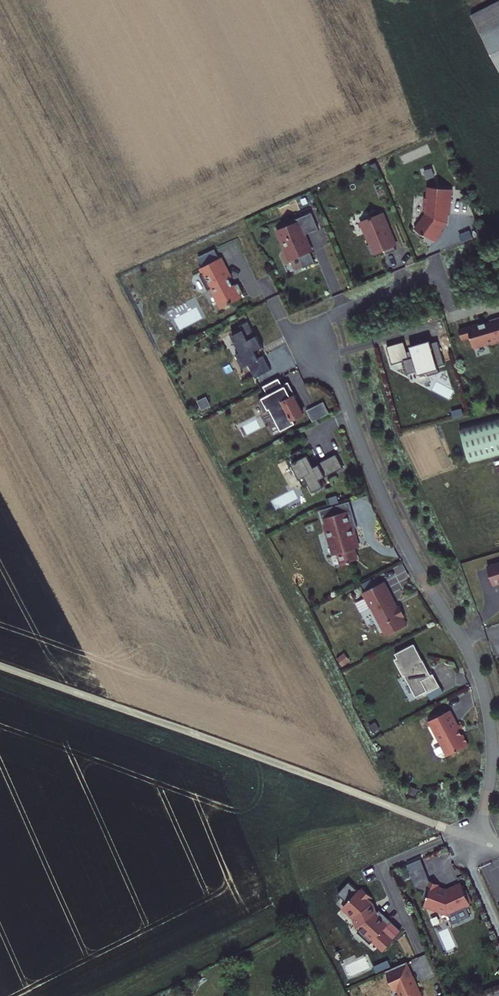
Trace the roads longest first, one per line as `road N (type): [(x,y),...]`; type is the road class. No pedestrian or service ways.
road 1 (residential): [(434,273),(315,327),(392,516),(481,680),(492,768),(477,841)]
road 2 (unclassified): [(477,841),(0,667)]

